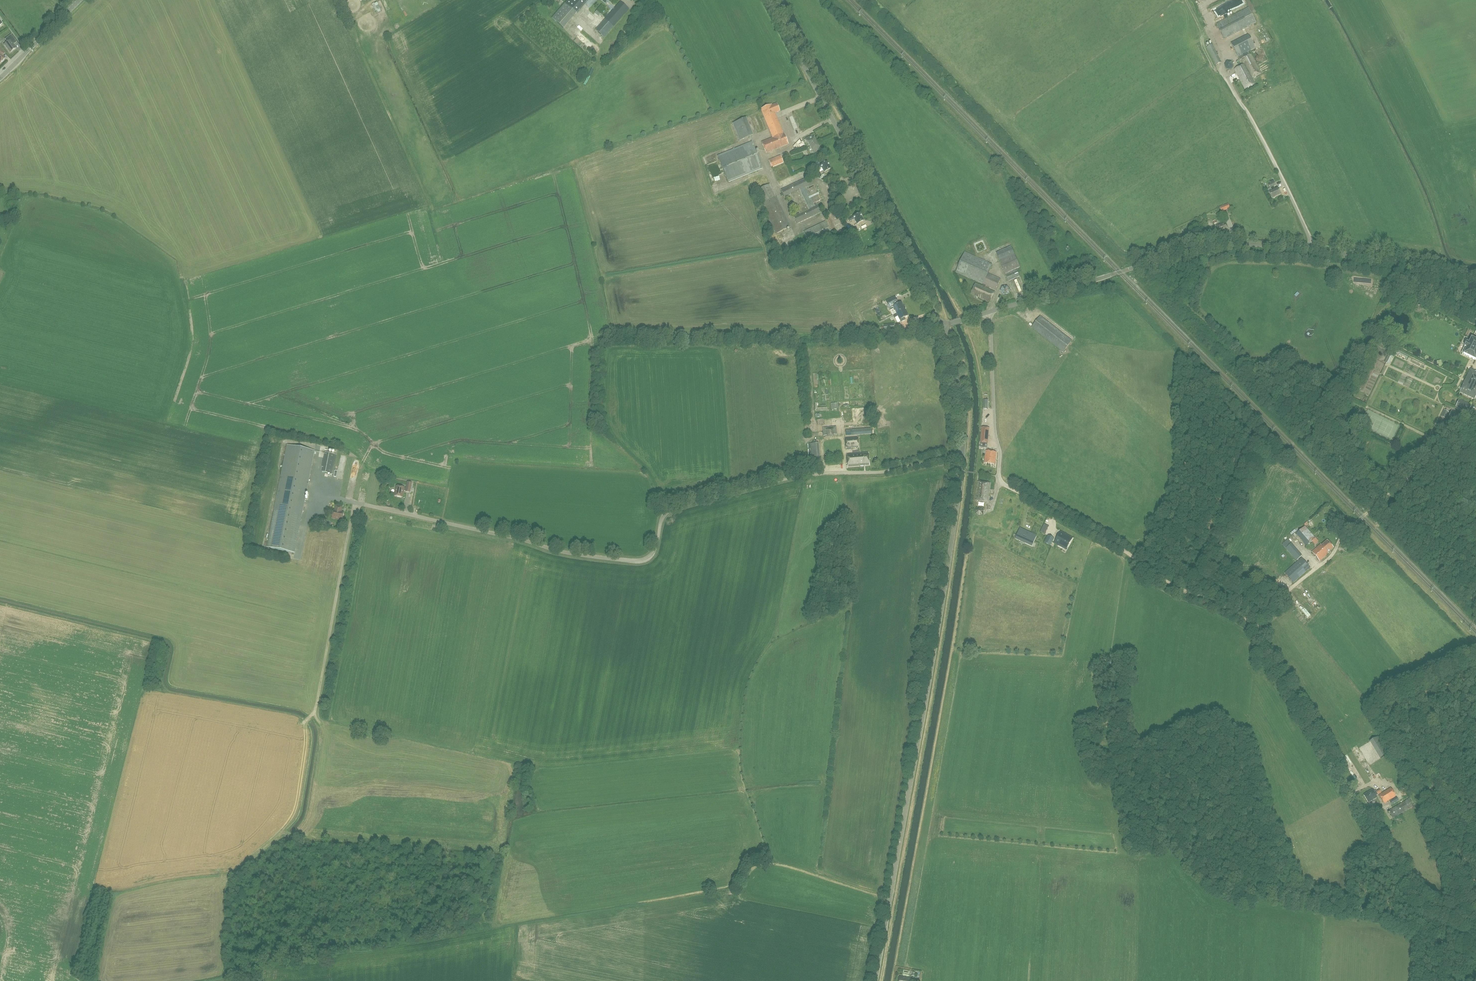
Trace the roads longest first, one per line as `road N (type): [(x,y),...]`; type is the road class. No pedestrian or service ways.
road 1 (track): [(1010,488),(1250,622),(1413,896),(1475,930)]
road 2 (tertiary): [(877,980),(960,483),(963,409),(941,326)]
road 3 (unclassified): [(1475,272),(1314,249),(1217,245),(991,312)]
road 4 (tertiary): [(941,326),(769,0)]
road 5 (track): [(355,503),(308,720)]
road 6 (track): [(1322,448),(1475,603)]
road 7 (unclassified): [(1010,488),(999,479),(991,312)]

